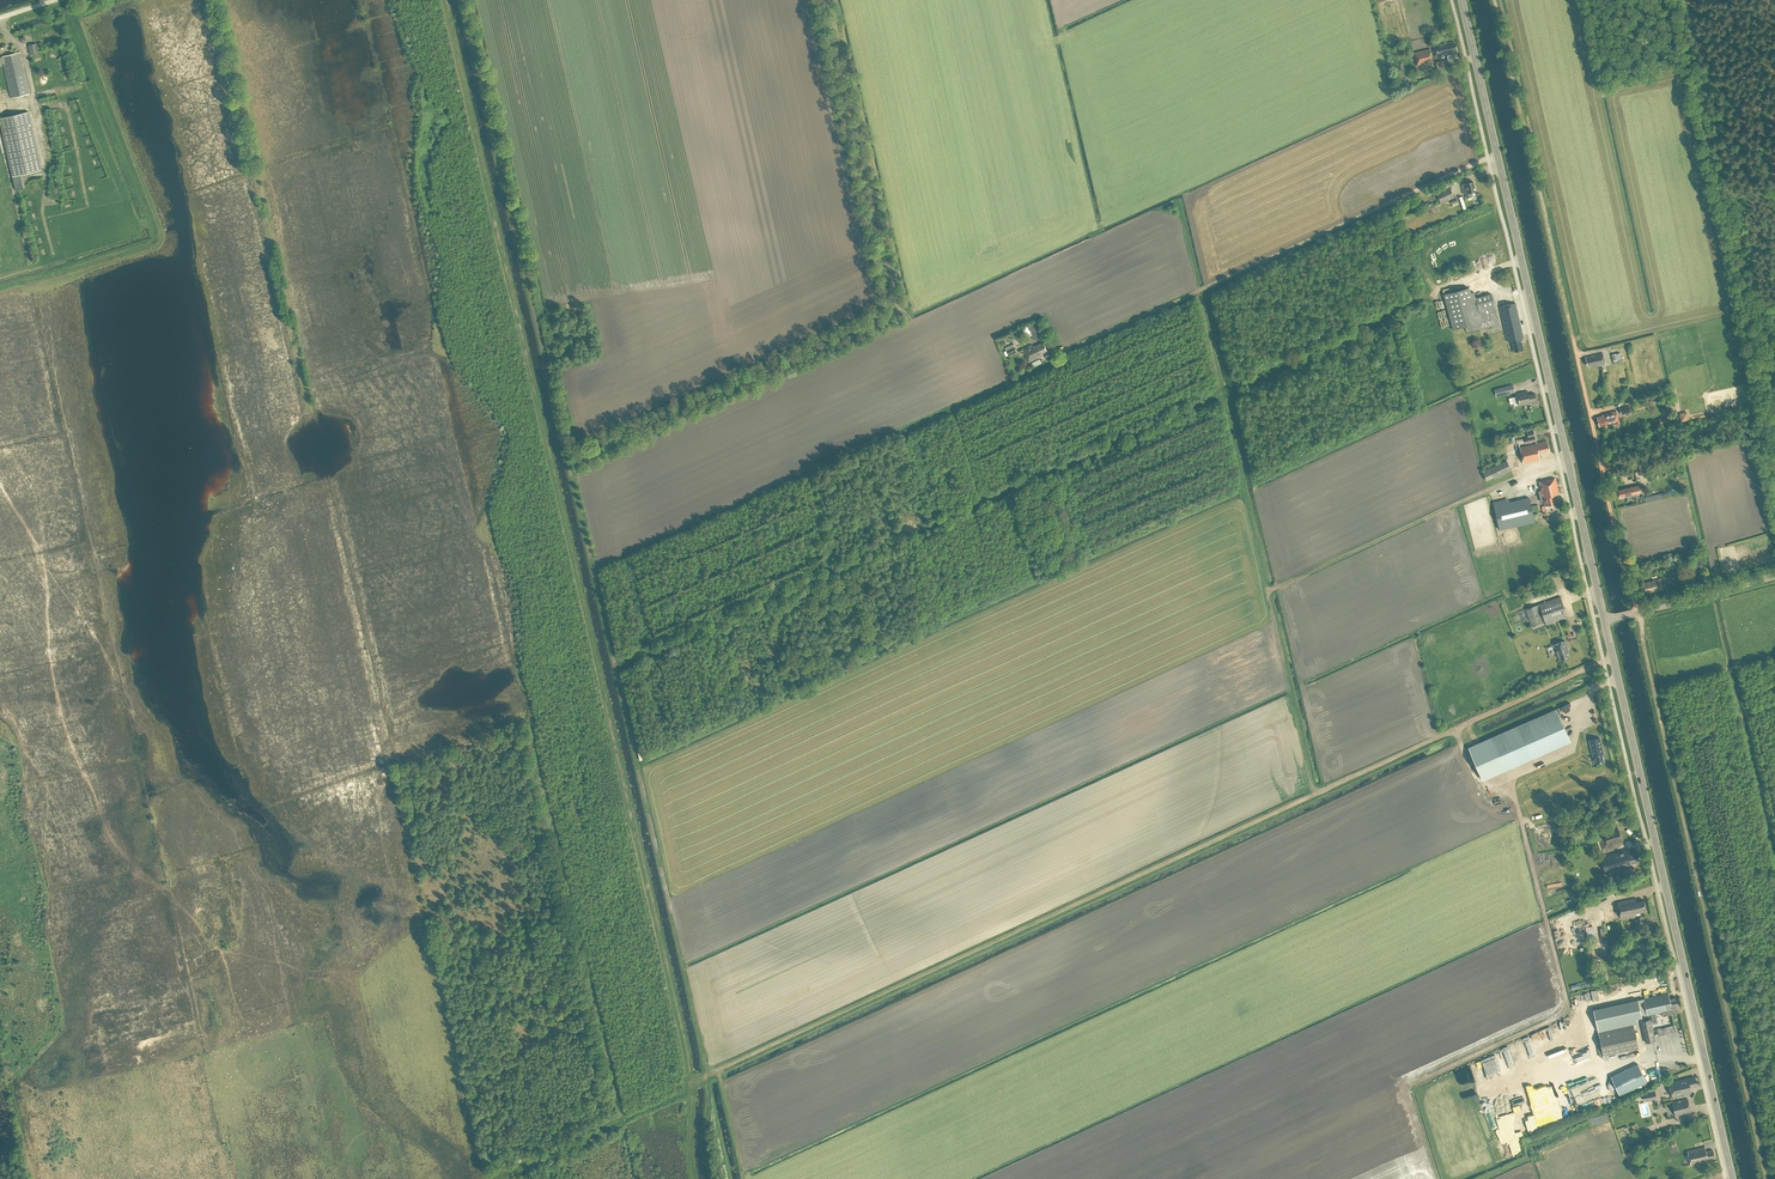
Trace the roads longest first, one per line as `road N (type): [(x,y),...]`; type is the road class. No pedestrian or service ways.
road 1 (track): [(443,0),(691,1084)]
road 2 (track): [(706,1076),(1603,661)]
road 3 (track): [(1431,294),(614,667)]
road 4 (track): [(1748,710),(1666,747),(1495,0)]
road 5 (primary): [(1620,684),(1461,0)]
road 6 (track): [(566,452),(892,311),(827,0)]
road 7 (track): [(566,452),(706,1076)]
road 8 (primary): [(1733,1178),(1620,684)]
road 9 (track): [(459,0),(566,452)]
road 10 (track): [(1767,1178),(1666,747)]
road 11 (track): [(1513,774),(1565,1005),(1553,1018),(1412,1084)]
road 12 (track): [(1417,190),(1060,352)]
road 13 (track): [(1272,589),(1487,489)]
road 14 (track): [(489,1178),(691,1084)]
road 15 (unclassified): [(1620,684),(1695,661),(1705,643),(1696,598)]
road 16 (track): [(1774,303),(1754,310),(1774,409)]
road 17 (track): [(1748,710),(1774,827)]

